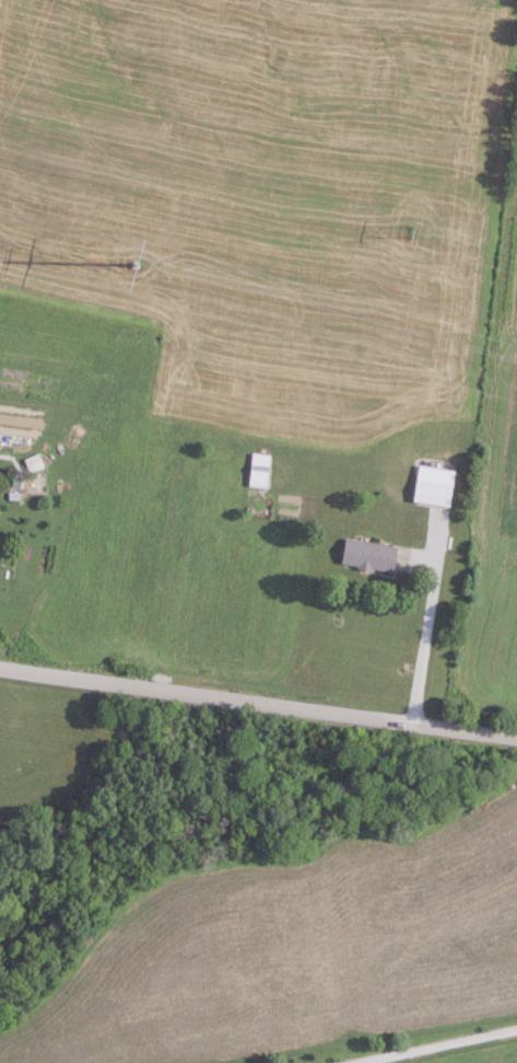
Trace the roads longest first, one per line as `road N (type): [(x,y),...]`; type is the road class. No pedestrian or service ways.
road 1 (residential): [(0,668),(516,741)]

